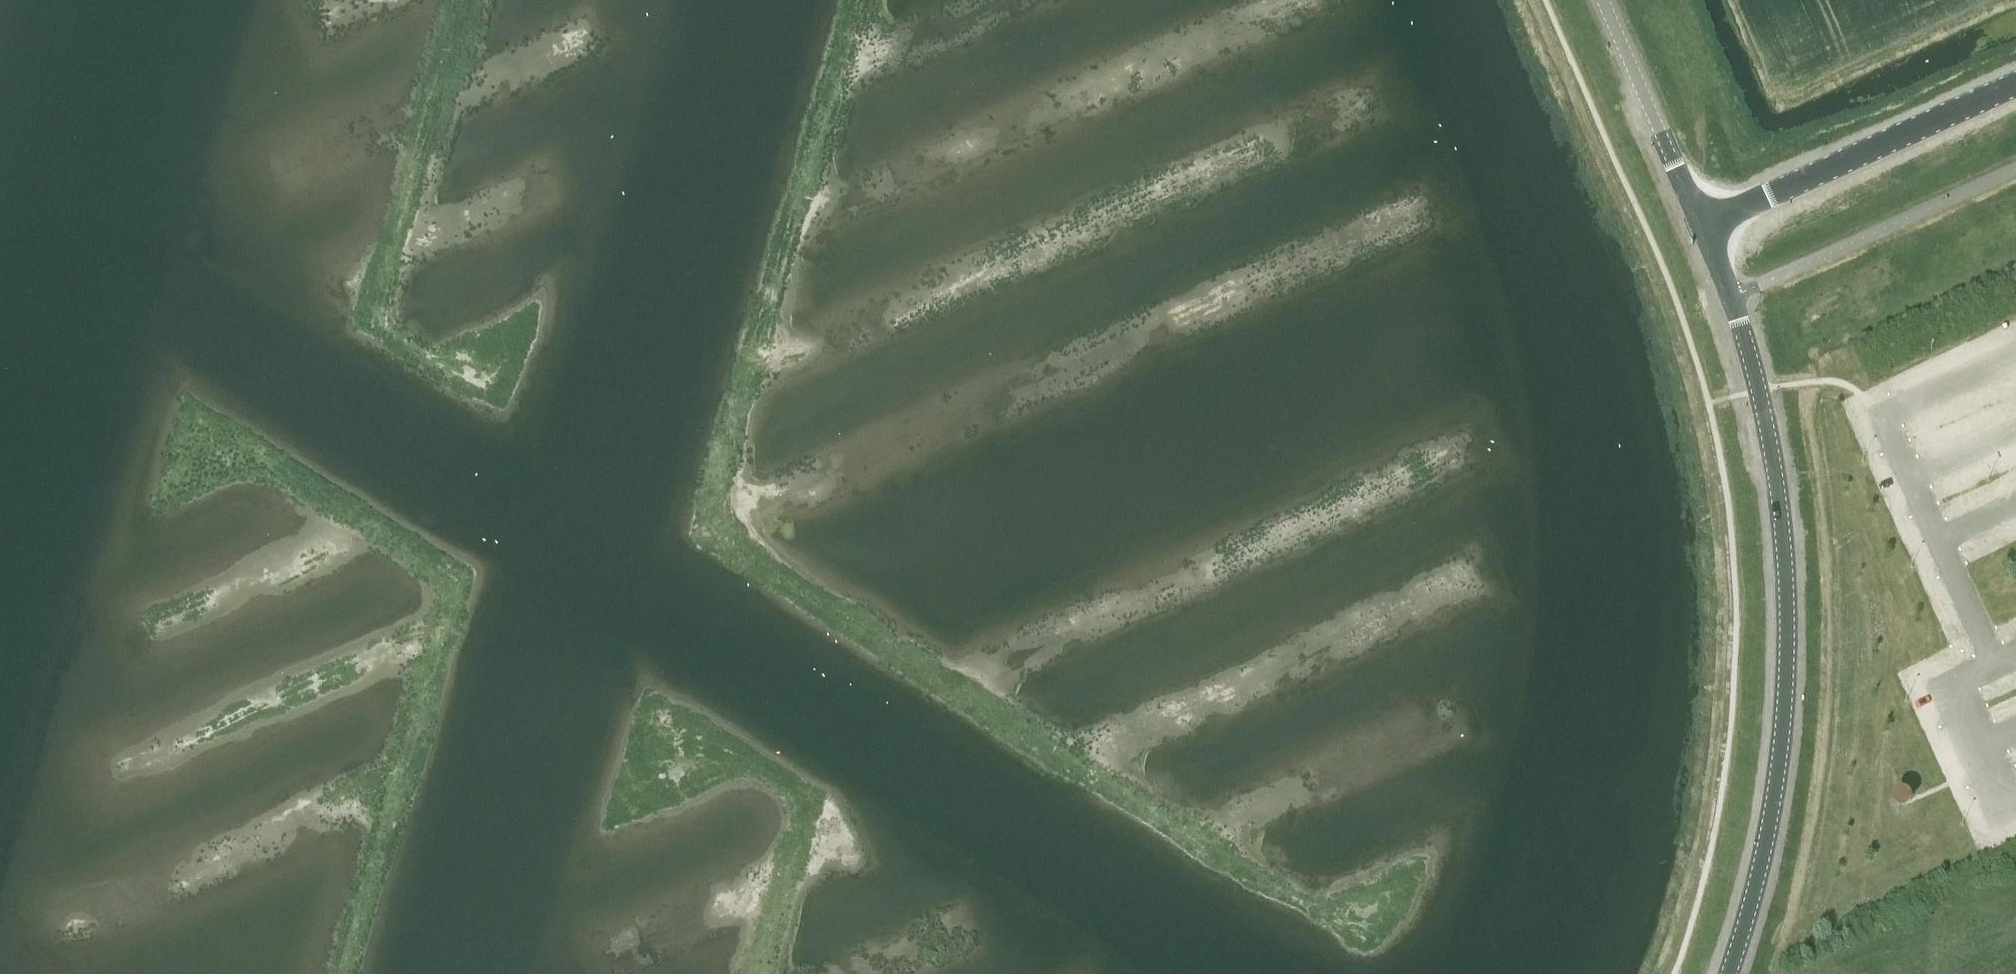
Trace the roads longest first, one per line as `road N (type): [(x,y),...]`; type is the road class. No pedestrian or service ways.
road 1 (unclassified): [(1701,226),(1758,389),(1784,531),(1778,763),(1755,891),(1729,973)]
road 2 (unclassified): [(1701,226),(2015,83)]
road 3 (unclassified): [(1603,0),(1701,226)]

